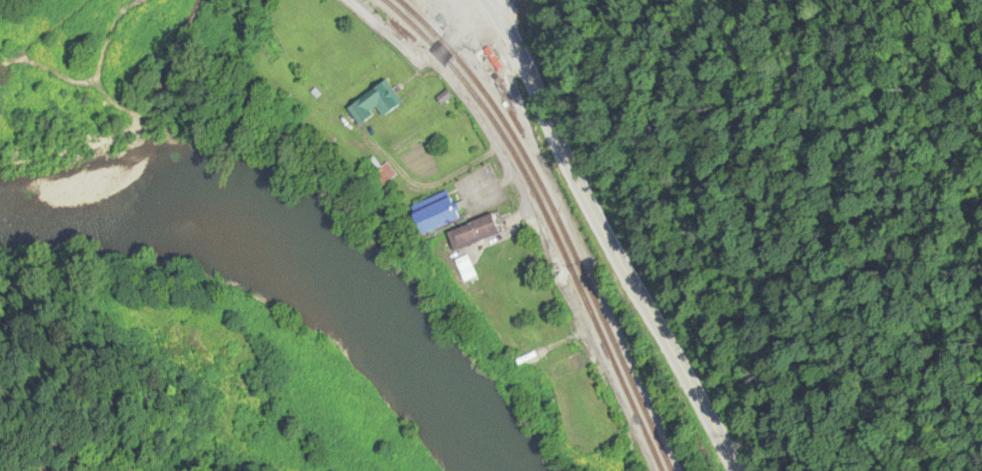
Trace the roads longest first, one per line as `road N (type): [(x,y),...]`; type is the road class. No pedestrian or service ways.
road 1 (secondary): [(734,470),(575,184),(519,51),(484,0)]
road 2 (residential): [(499,0),(426,60),(412,58),(345,0)]

